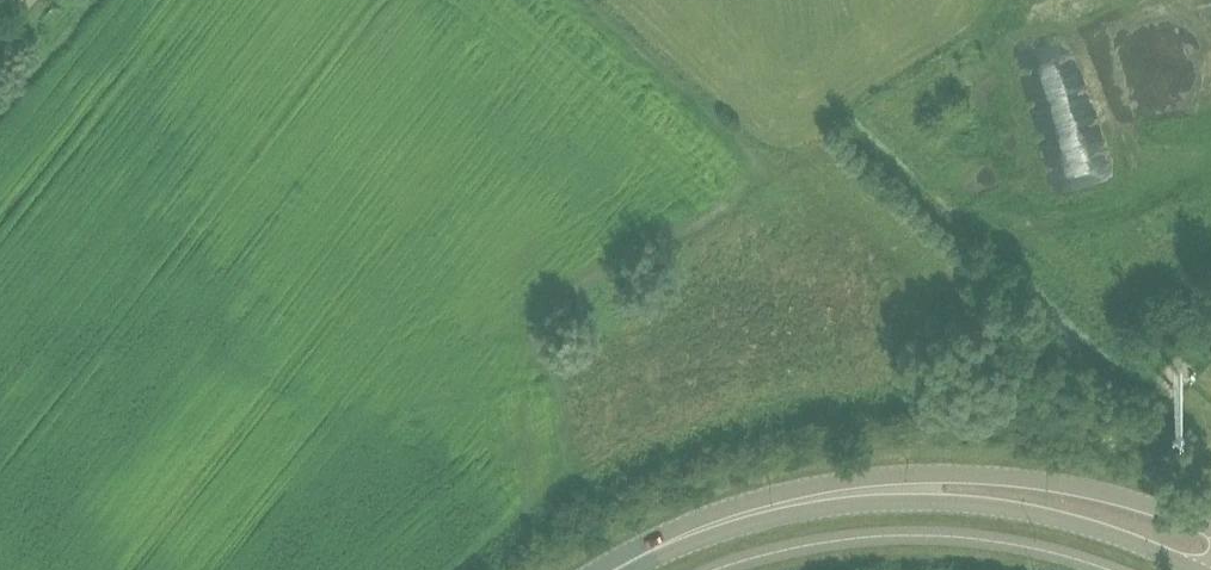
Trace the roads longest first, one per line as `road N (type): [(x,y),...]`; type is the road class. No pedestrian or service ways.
road 1 (tertiary): [(1210,529),(1095,491),(994,476),(866,480),(731,518)]
road 2 (tertiary): [(731,518),(885,499),(981,504),(1070,522),(1198,569)]
road 3 (tertiary): [(616,569),(731,518)]

